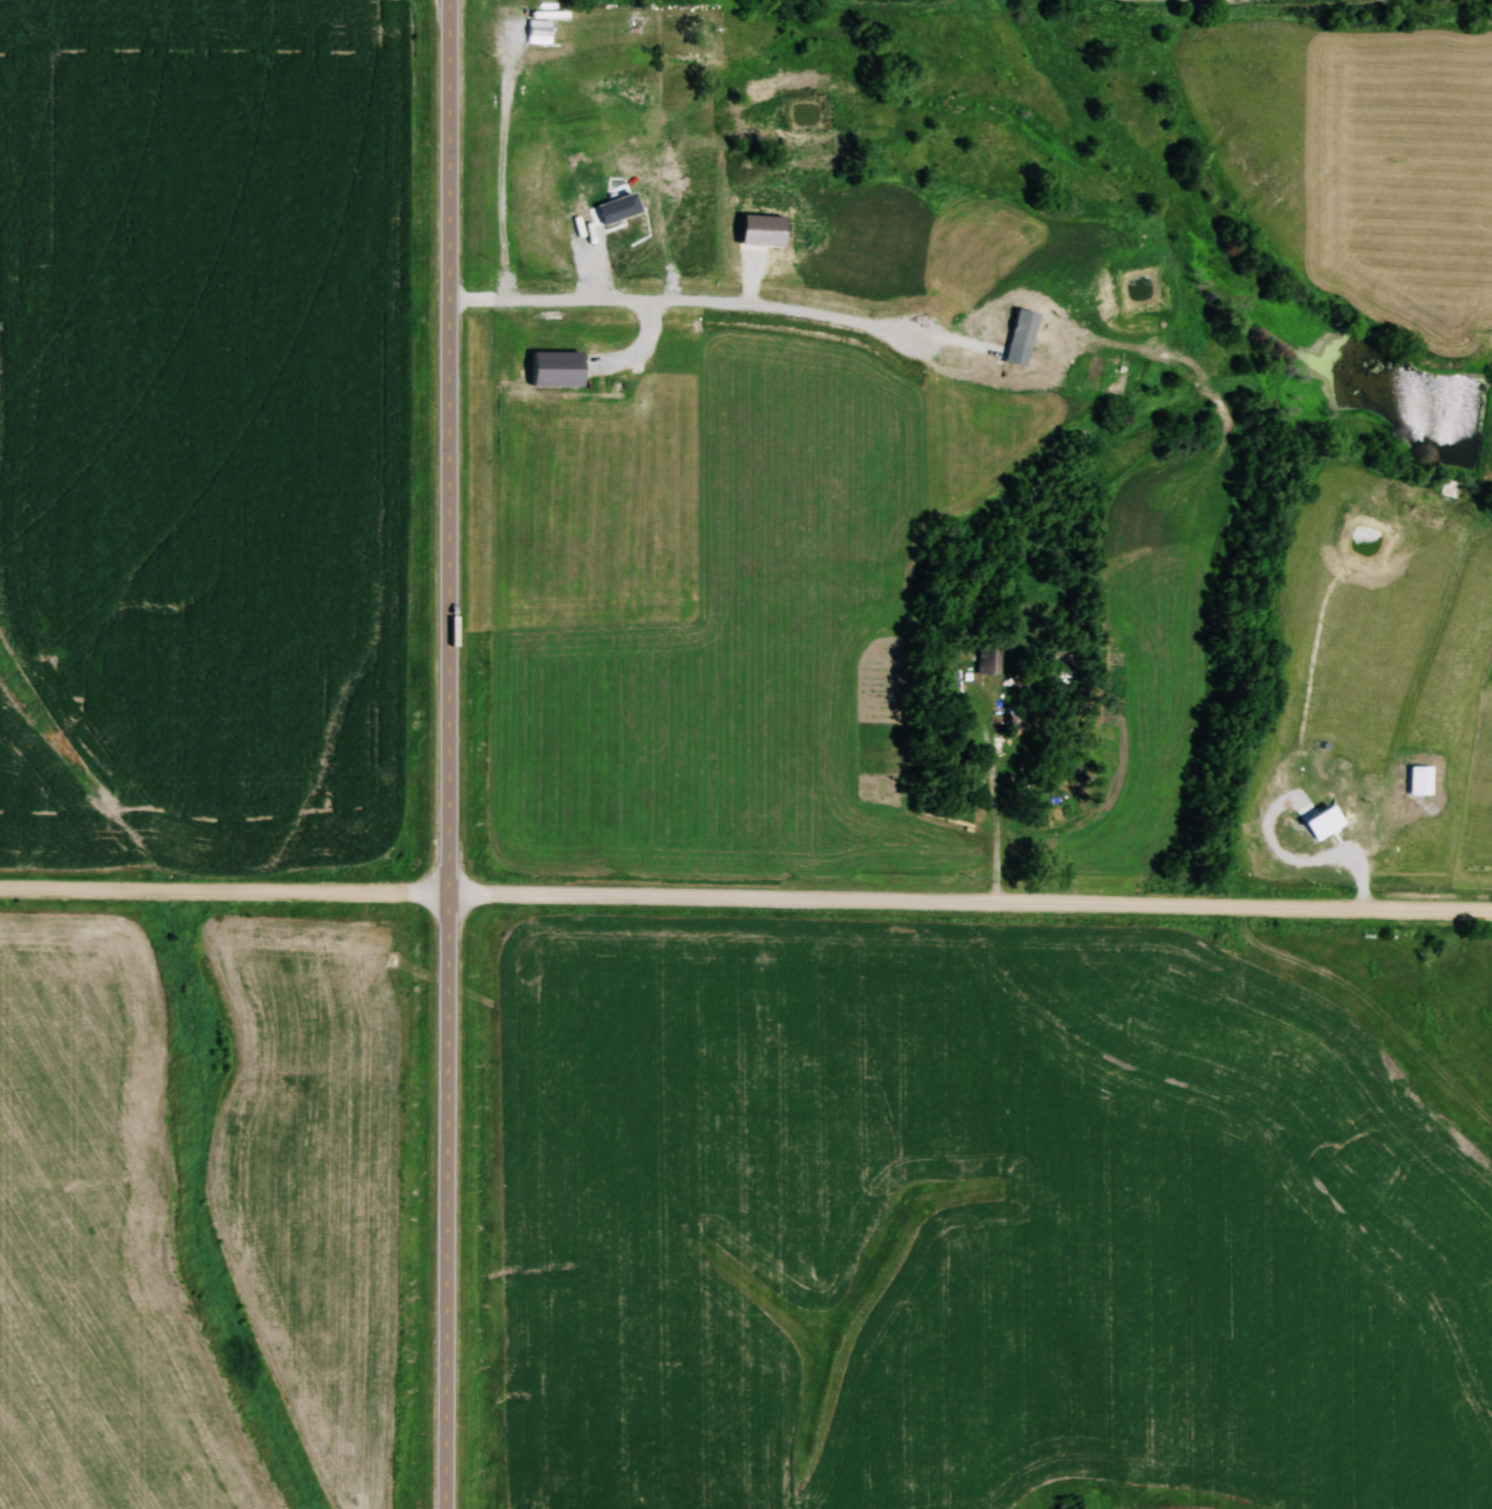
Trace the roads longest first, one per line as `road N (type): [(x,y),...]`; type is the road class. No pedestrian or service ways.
road 1 (secondary): [(448,1508),(453,0)]
road 2 (residential): [(1491,911),(450,896)]
road 3 (tertiary): [(450,896),(0,890)]

